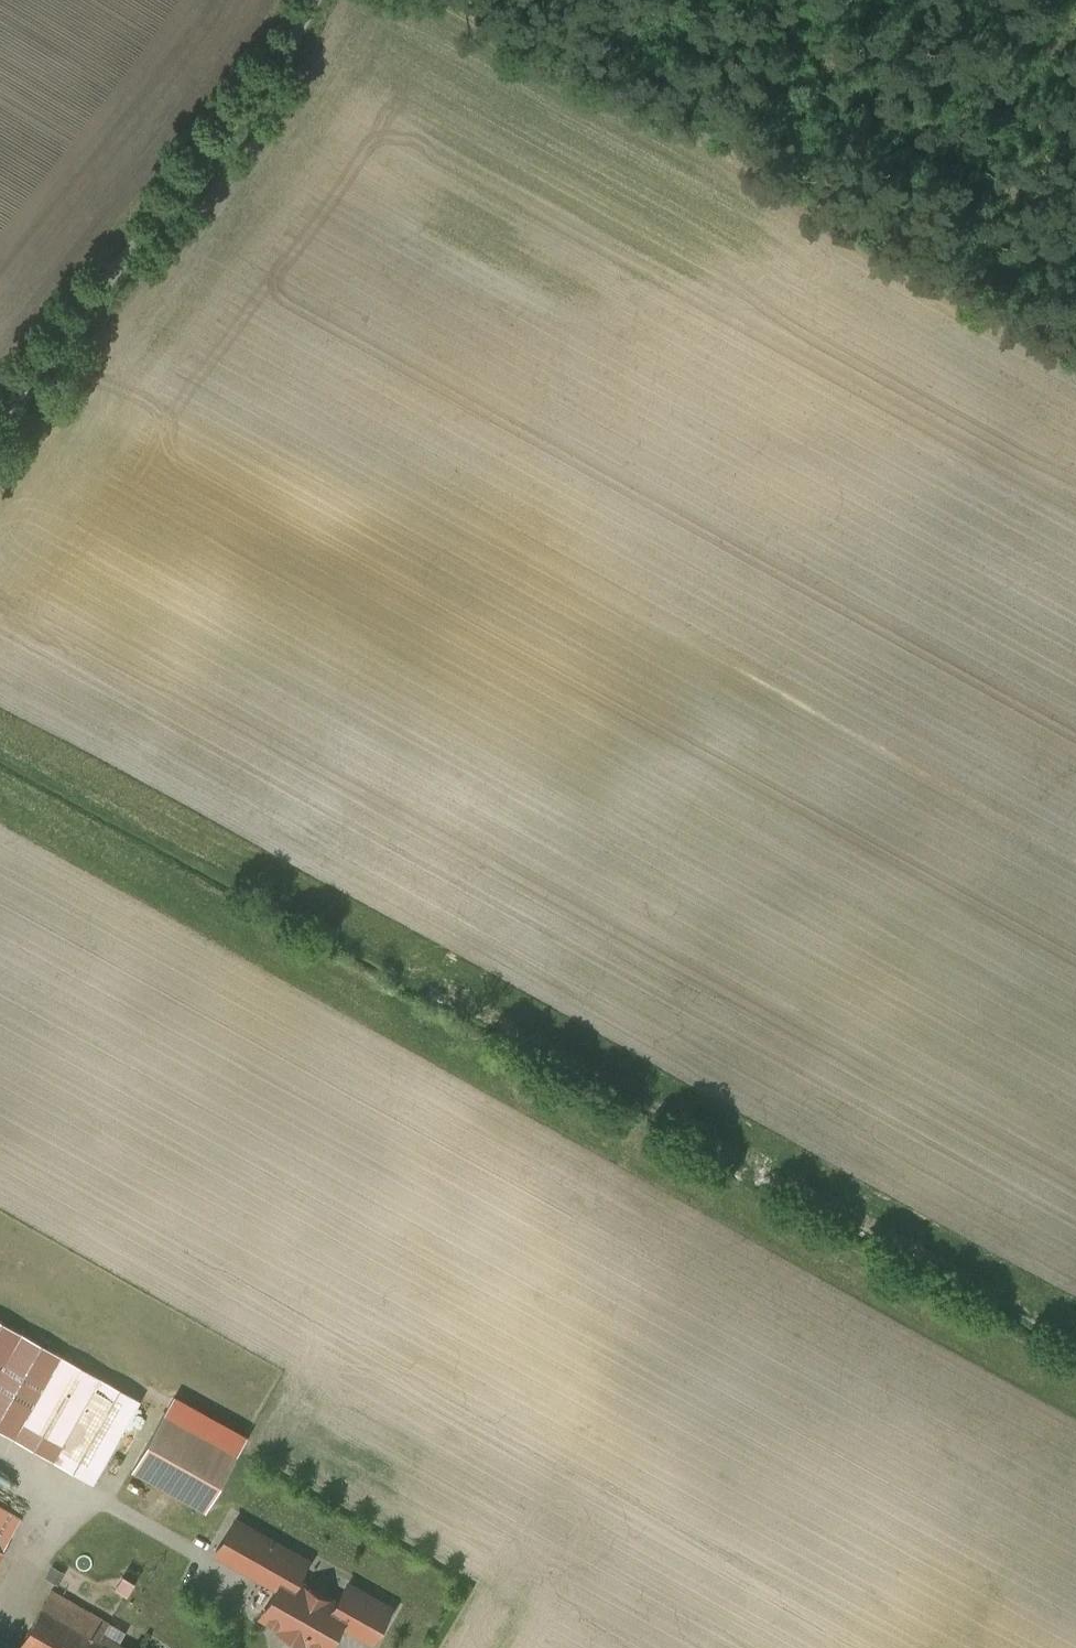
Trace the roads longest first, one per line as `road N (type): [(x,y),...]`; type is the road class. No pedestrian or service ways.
road 1 (unclassified): [(322,0),(259,103),(0,424)]

